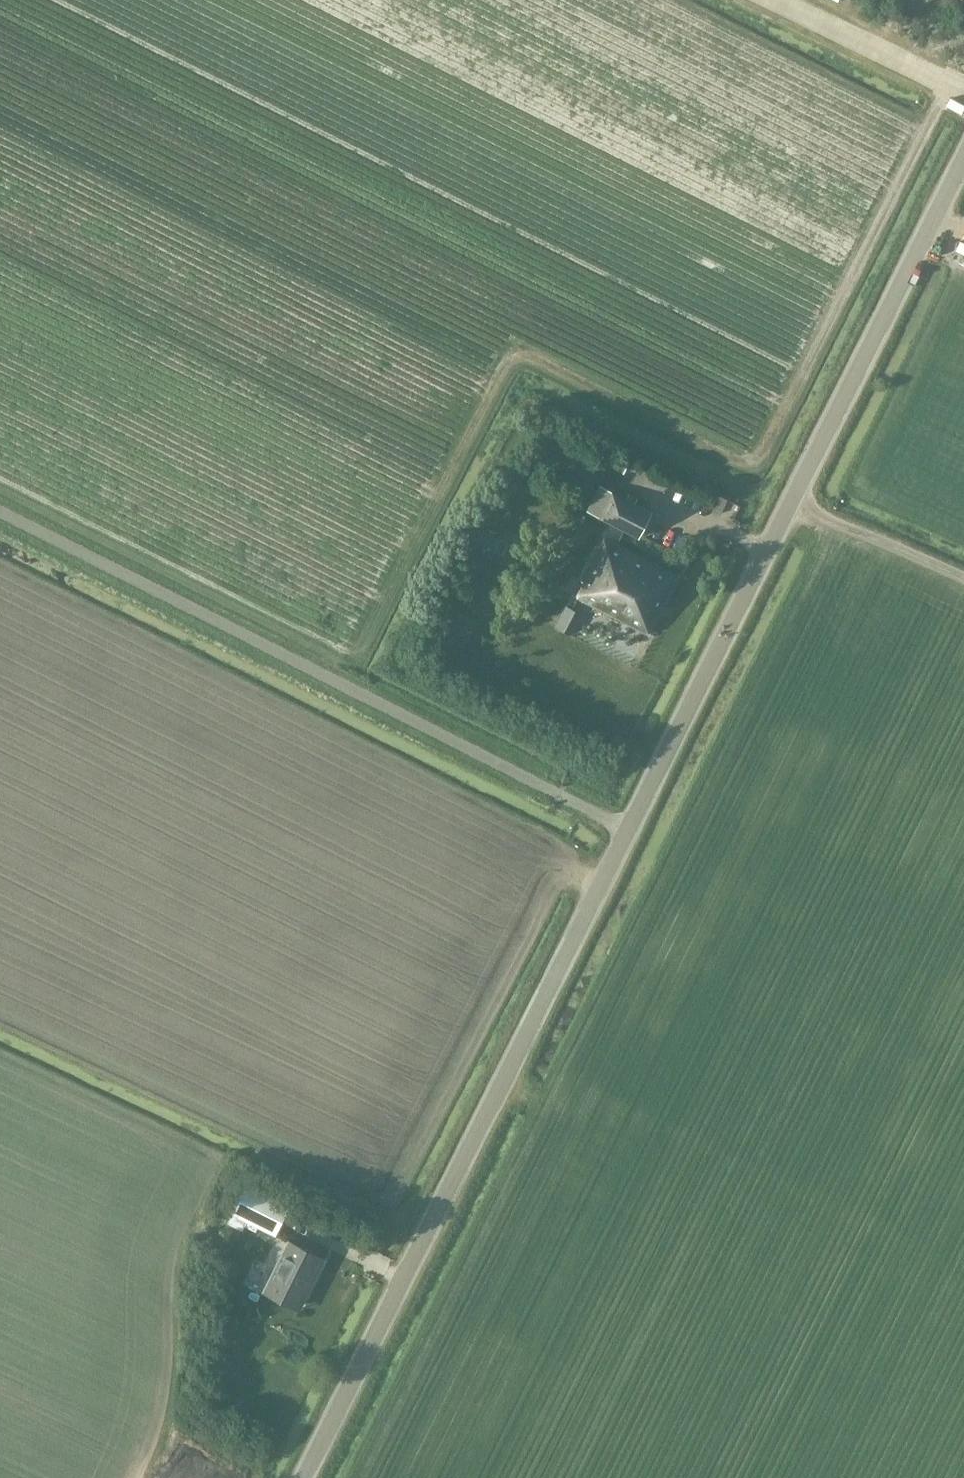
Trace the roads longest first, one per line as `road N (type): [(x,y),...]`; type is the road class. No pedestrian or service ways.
road 1 (unclassified): [(303,1477),(963,157)]
road 2 (track): [(963,584),(786,505)]

